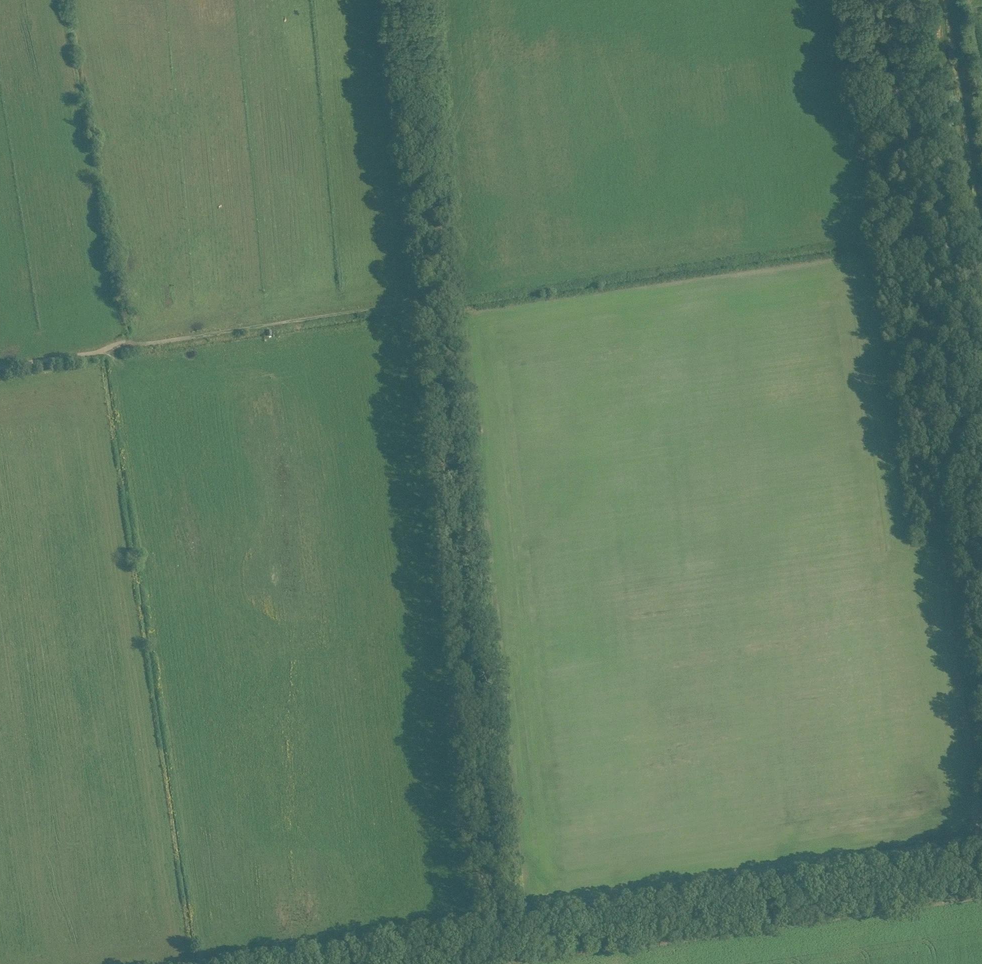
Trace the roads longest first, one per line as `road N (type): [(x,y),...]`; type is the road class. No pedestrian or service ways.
road 1 (track): [(404,0),(502,963)]
road 2 (track): [(940,0),(941,64),(952,83),(981,278)]

